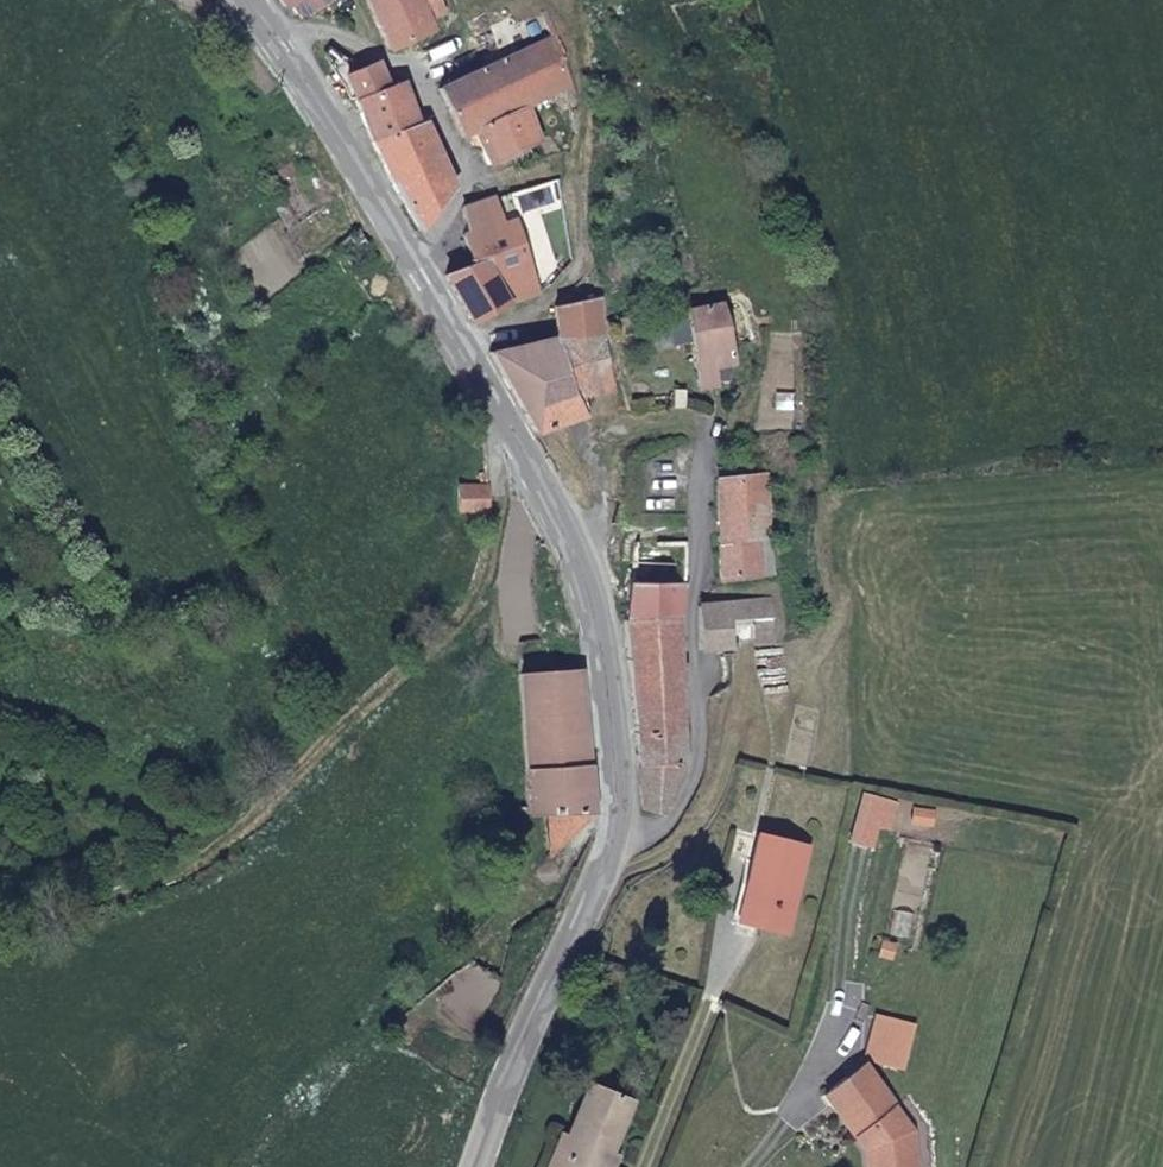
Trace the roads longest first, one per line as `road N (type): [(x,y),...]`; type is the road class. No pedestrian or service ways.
road 1 (secondary): [(243,0),(298,77),(550,500),(578,564),(602,660),(617,786),(612,842),(495,1110),(478,1166)]
road 2 (track): [(503,413),(482,606),(252,815),(167,874),(0,914)]
road 3 (track): [(580,0),(579,272),(539,308),(459,351)]

